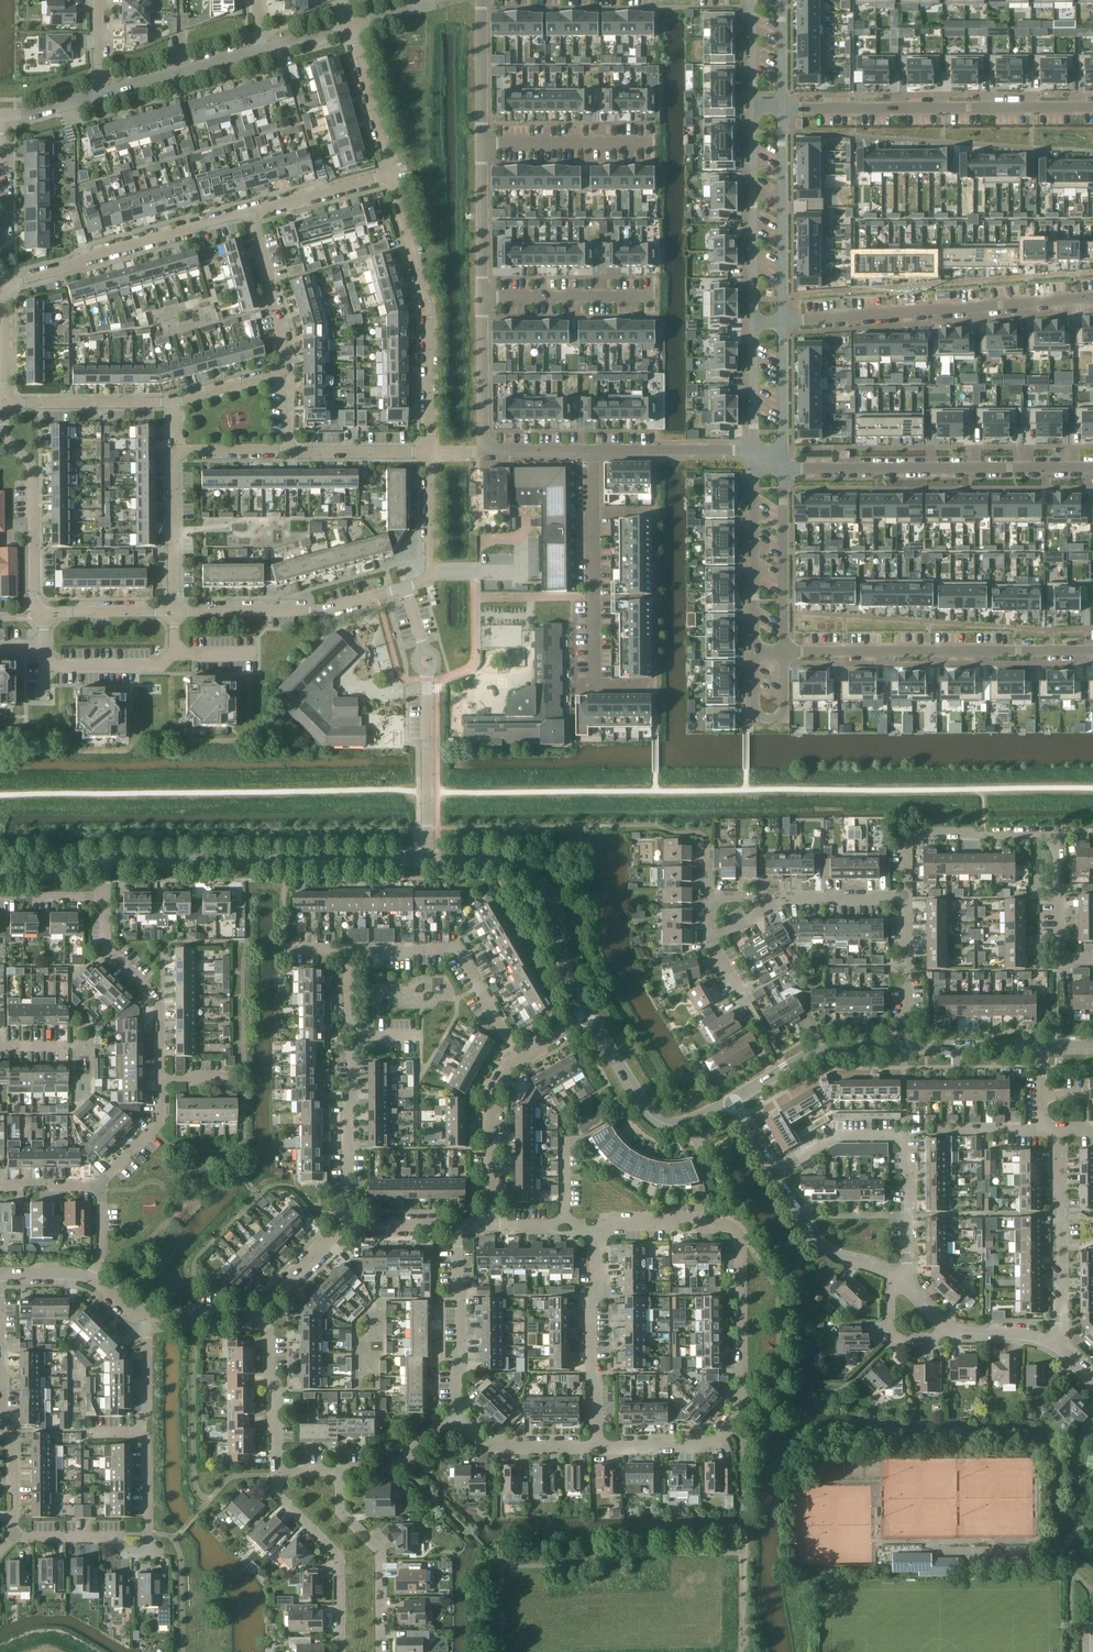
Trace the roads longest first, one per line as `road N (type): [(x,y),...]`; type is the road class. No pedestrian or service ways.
road 1 (residential): [(601,1446),(708,1445),(733,1425),(741,1394),(740,1239),(721,1222),(592,1224)]
road 2 (residential): [(15,1540),(113,1539),(130,1551),(149,1550),(146,1318)]
road 3 (residential): [(1092,958),(1061,958),(1058,950),(1056,833),(905,835),(906,897)]
road 4 (tertiary): [(105,863),(428,860)]
road 5 (residential): [(782,107),(1092,108)]
road 6 (residential): [(1092,650),(785,650)]
road 7 (residential): [(785,469),(1092,469)]
road 8 (residential): [(786,319),(1092,298)]
road 9 (residential): [(351,1224),(347,1083),(364,1034),(348,1021),(344,949)]
road 10 (residential): [(430,451),(431,310),(392,173)]
road 11 (residential): [(15,1540),(2,1276)]
road 12 (tertiary): [(428,860),(513,862),(544,885),(560,919),(566,970),(589,1015)]
road 13 (residential): [(1,283),(249,213)]
road 14 (residential): [(173,611),(327,610),(406,588)]
road 15 (residential): [(344,949),(458,955),(516,1057)]
road 16 (residential): [(593,452),(593,677)]
road 17 (residential): [(29,615),(28,467),(6,442),(1,399)]
road 18 (residential): [(601,1446),(599,1373),(588,1345),(592,1224)]
road 19 (residential): [(755,107),(754,320)]
road 20 (residential): [(1056,1344),(1056,1131)]
road 21 (residential): [(786,319),(782,107)]
road 22 (tertiary): [(589,1015),(649,1119),(673,1129),(732,1101)]
road 23 (residential): [(338,1651),(334,1554),(278,1496),(278,1468)]
road 24 (residential): [(160,1076),(161,1002),(105,943),(105,899)]
road 25 (residential): [(341,1469),(340,1512),(378,1548),(381,1651)]
road 26 (residential): [(753,452),(754,647)]
road 27 (residential): [(428,860),(426,670)]
road 28 (tertiary): [(732,1101),(811,1054),(907,1047)]
road 29 (residential): [(458,1224),(458,1412)]
road 30 (residential): [(907,1283),(822,1250),(774,1173)]
road 31 (residential): [(785,650),(785,469)]
road 32 (residential): [(492,1224),(492,1094),(516,1057)]
road 33 (residential): [(1056,1344),(948,1330),(907,1283)]
road 34 (residential): [(754,647),(755,718),(786,718),(785,650)]
road 35 (residential): [(486,298),(656,297)]
road 36 (residential): [(96,94),(258,49)]
road 37 (residential): [(1,399),(169,402)]
road 38 (residential): [(486,144),(654,141)]
road 39 (residential): [(286,370),(249,213)]
road 40 (residential): [(173,611),(172,450)]
road 41 (residential): [(593,452),(753,452)]
road 42 (residential): [(458,1412),(480,1437),(503,1446),(601,1446)]
road 43 (residential): [(278,1468),(278,1385),(270,1339),(255,1318)]
road 44 (residential): [(392,173),(350,24)]
road 45 (residential): [(486,144),(486,298)]
road 46 (residential): [(486,298),(485,451)]
road 47 (residential): [(406,588),(433,569),(430,451)]
road 48 (residential): [(785,469),(786,319)]
road 49 (residential): [(906,897),(907,1047)]
road 50 (residential): [(907,1283),(906,1133)]
road 51 (residential): [(249,213),(392,173)]
road 52 (residential): [(1,283),(0,138)]
road 53 (residential): [(430,451),(285,450)]
road 54 (residential): [(906,1133),(833,1133),(774,1173)]
road 55 (residential): [(482,0),(486,144)]
road 56 (residential): [(29,615),(173,611)]
road 57 (residential): [(458,1412),(398,1464),(341,1469)]
road 58 (residential): [(1042,1131),(906,1133)]
road 59 (residential): [(771,899),(906,897)]
road 60 (residential): [(255,1318),(351,1224)]
road 61 (tertiary): [(907,1047),(1041,1046)]
road 62 (residential): [(101,1184),(160,1125),(160,1076)]
road 63 (residential): [(754,320),(753,452)]
road 64 (residential): [(169,402),(286,370)]

